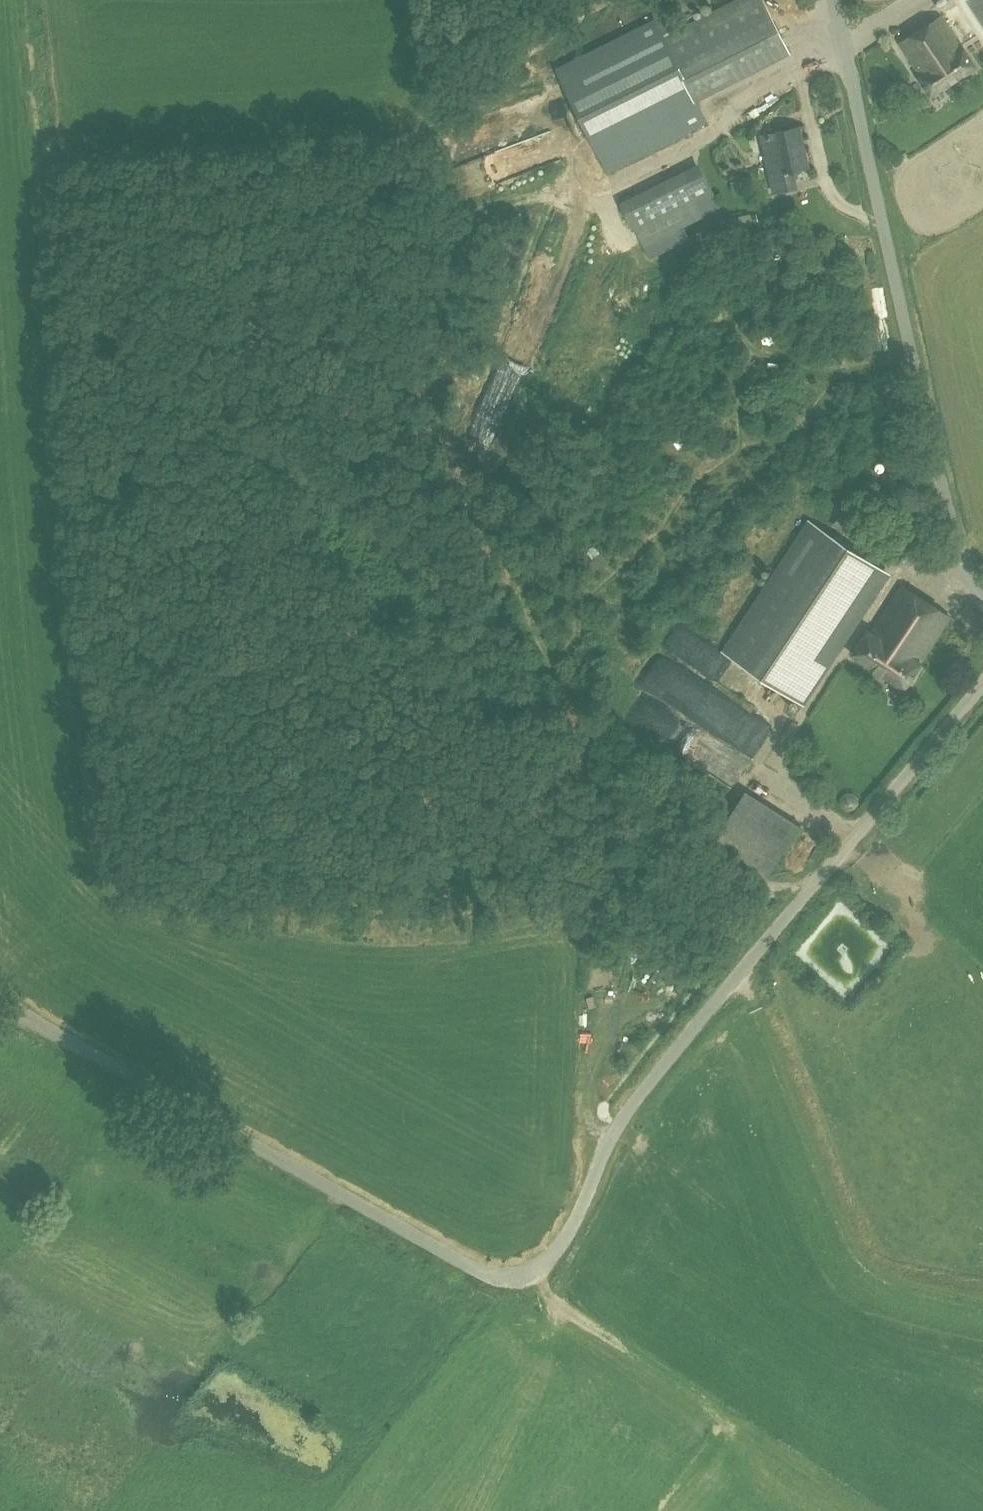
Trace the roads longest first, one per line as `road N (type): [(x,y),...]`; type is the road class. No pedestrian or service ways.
road 1 (unclassified): [(982,688),(636,1100),(577,1221),(548,1262),(524,1278),(479,1270),(0,1002)]
road 2 (unclassified): [(982,587),(957,540),(834,0)]

